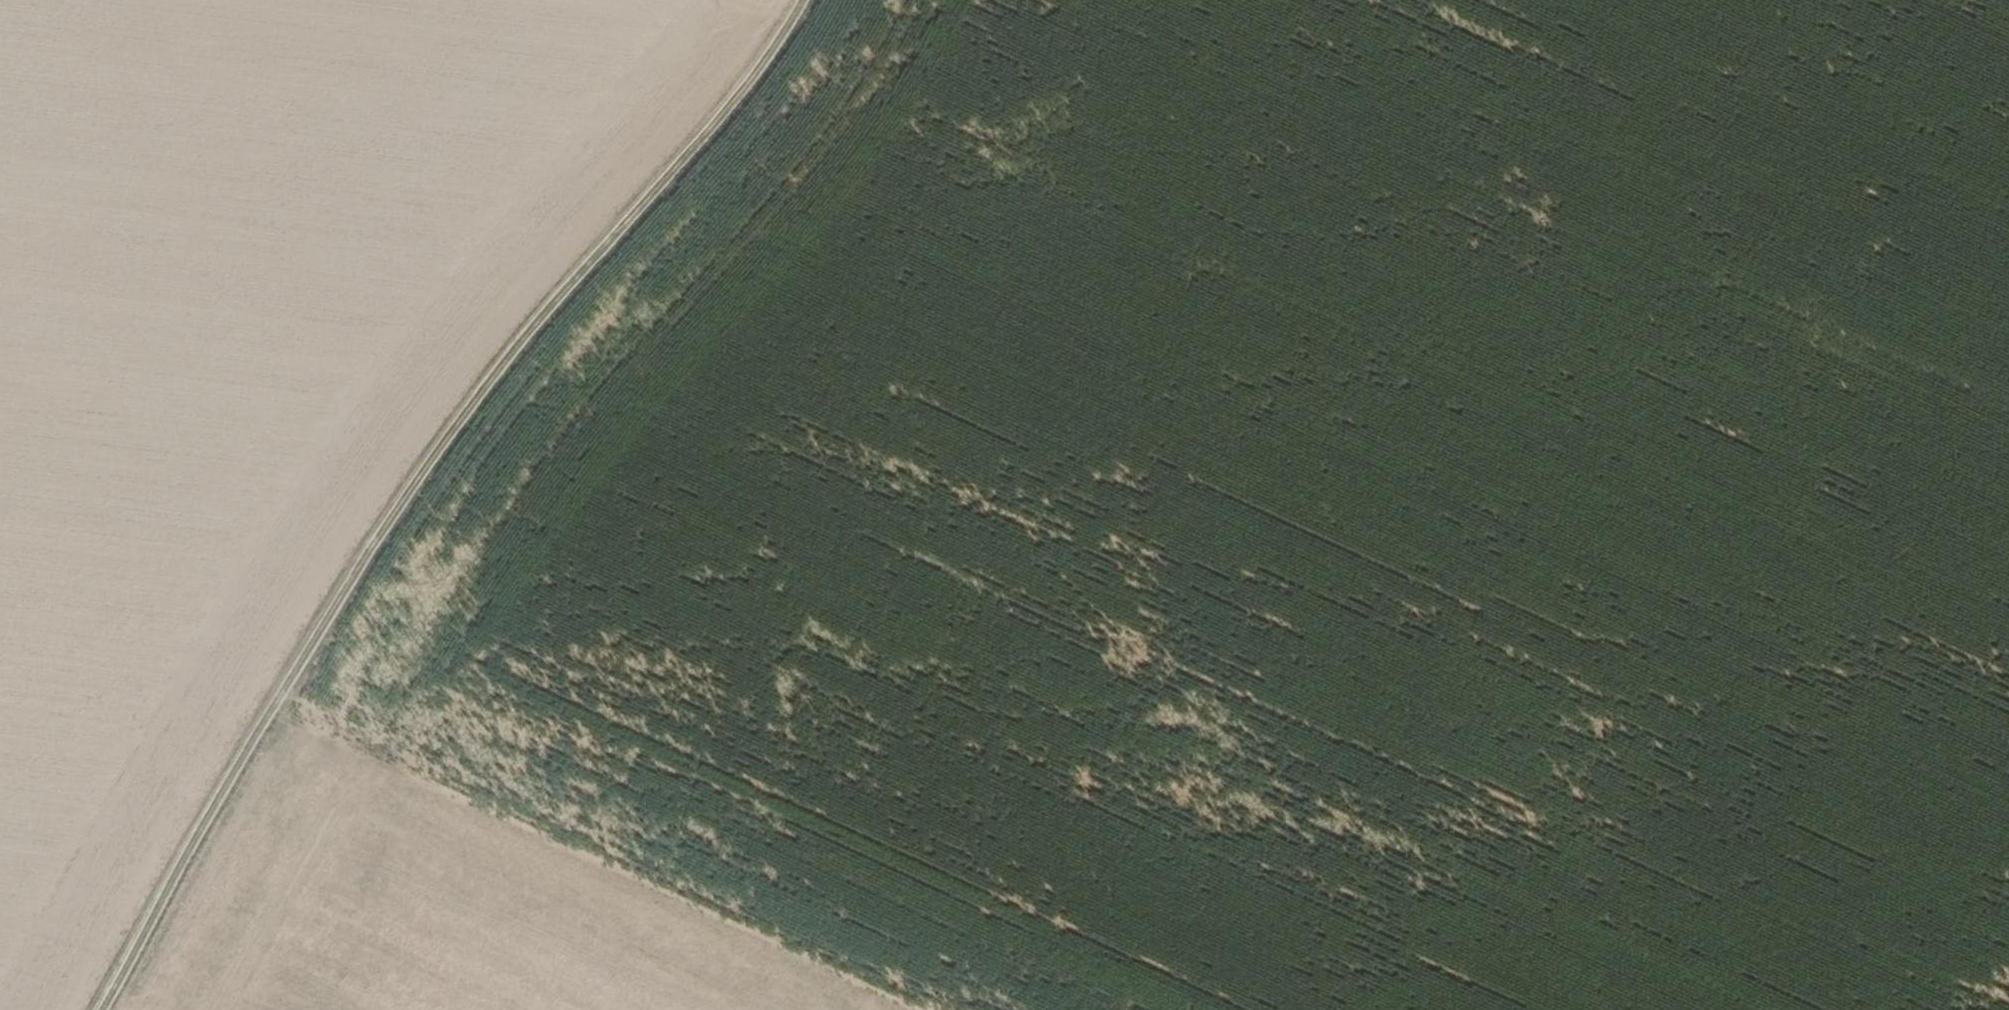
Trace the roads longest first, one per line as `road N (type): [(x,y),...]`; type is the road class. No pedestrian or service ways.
road 1 (track): [(783,0),(175,1009)]

